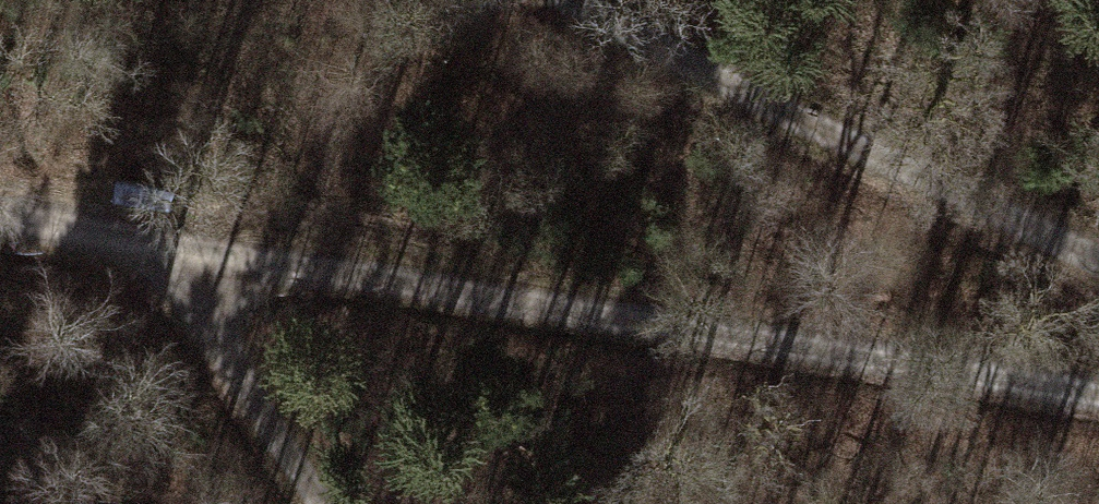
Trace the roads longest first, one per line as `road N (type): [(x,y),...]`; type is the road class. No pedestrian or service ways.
road 1 (track): [(0,209),(477,298),(1098,392)]
road 2 (track): [(1098,258),(1025,216),(564,0)]
road 3 (track): [(186,244),(226,365),(317,503)]

